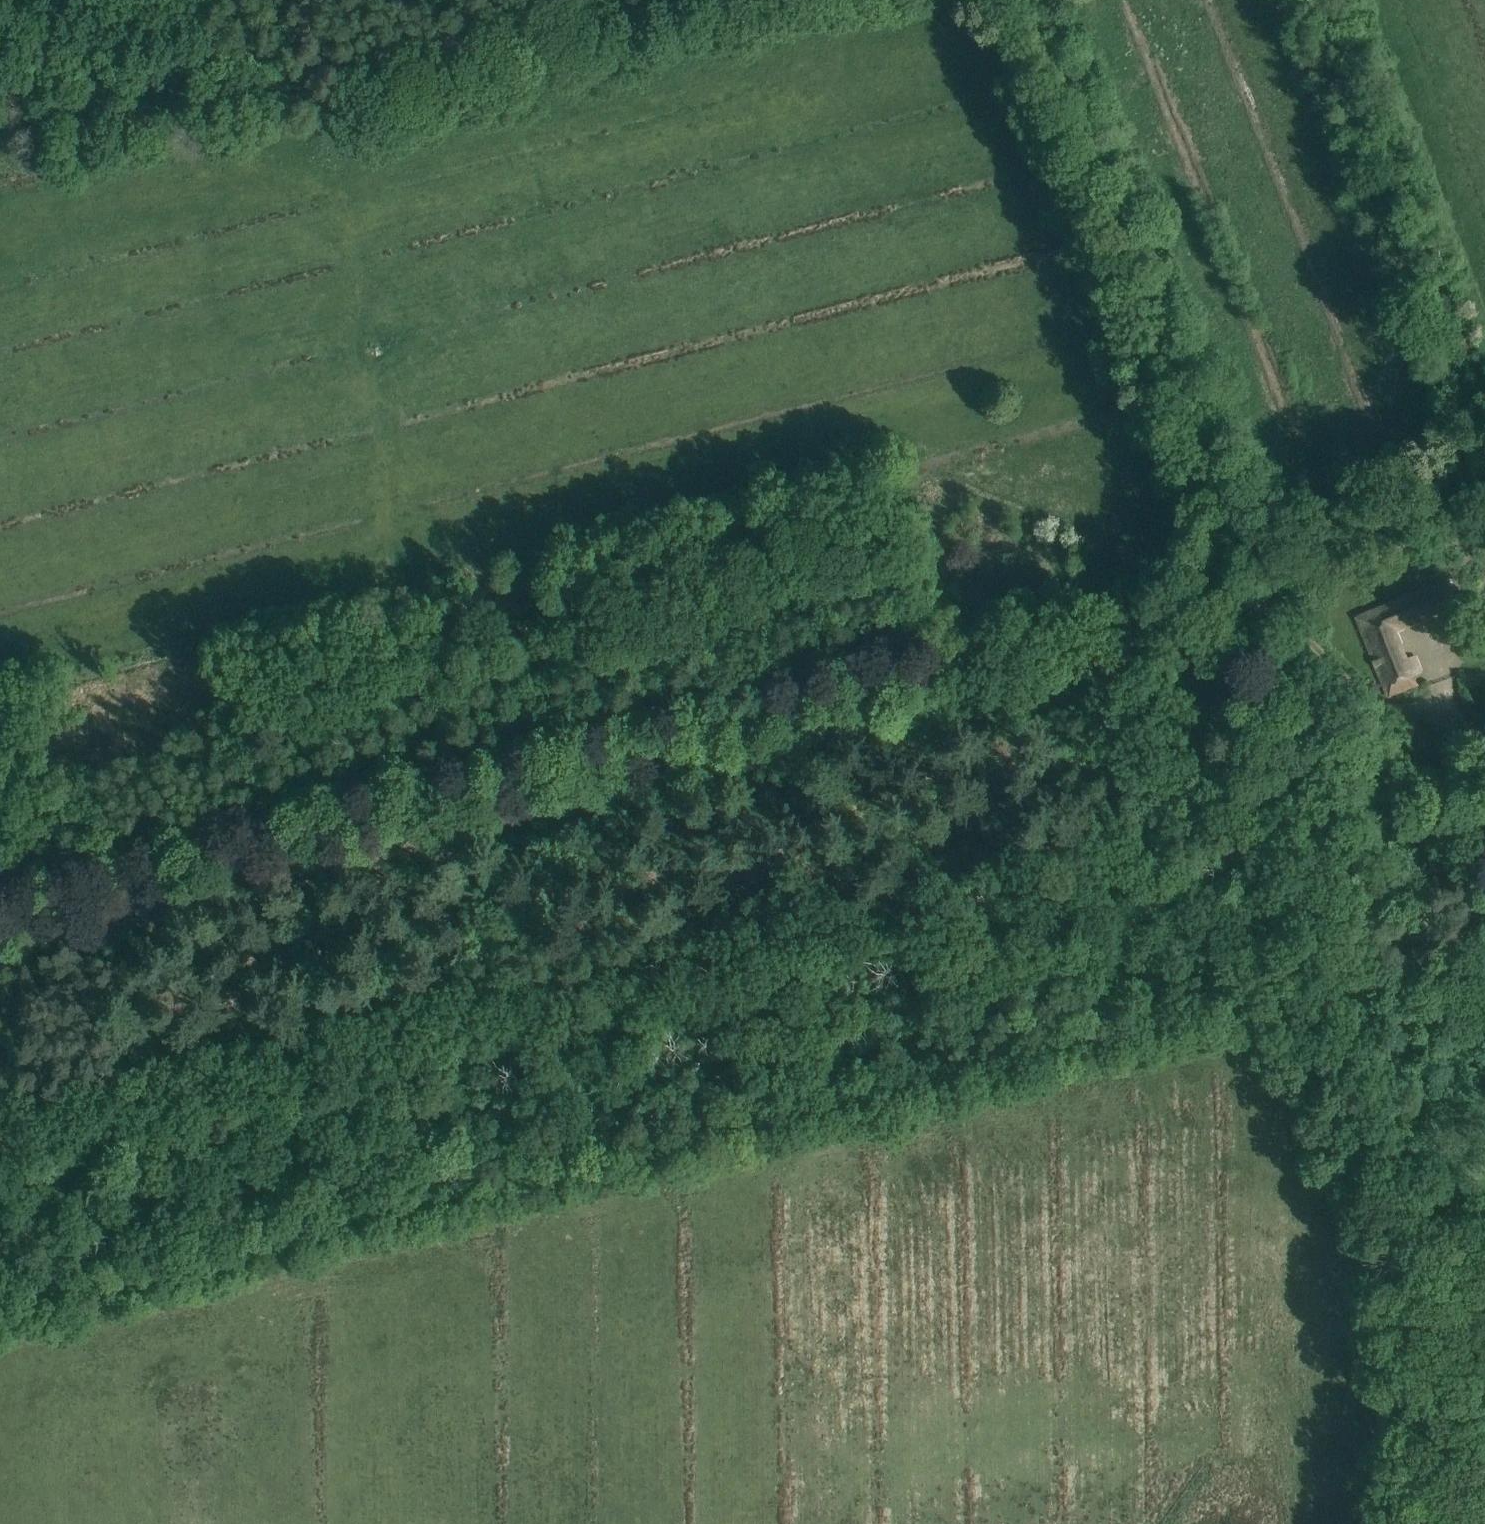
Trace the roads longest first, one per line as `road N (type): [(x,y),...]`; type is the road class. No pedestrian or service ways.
road 1 (track): [(0,896),(1267,576),(1484,503)]
road 2 (track): [(1297,864),(1282,680),(1253,579),(1017,0)]

